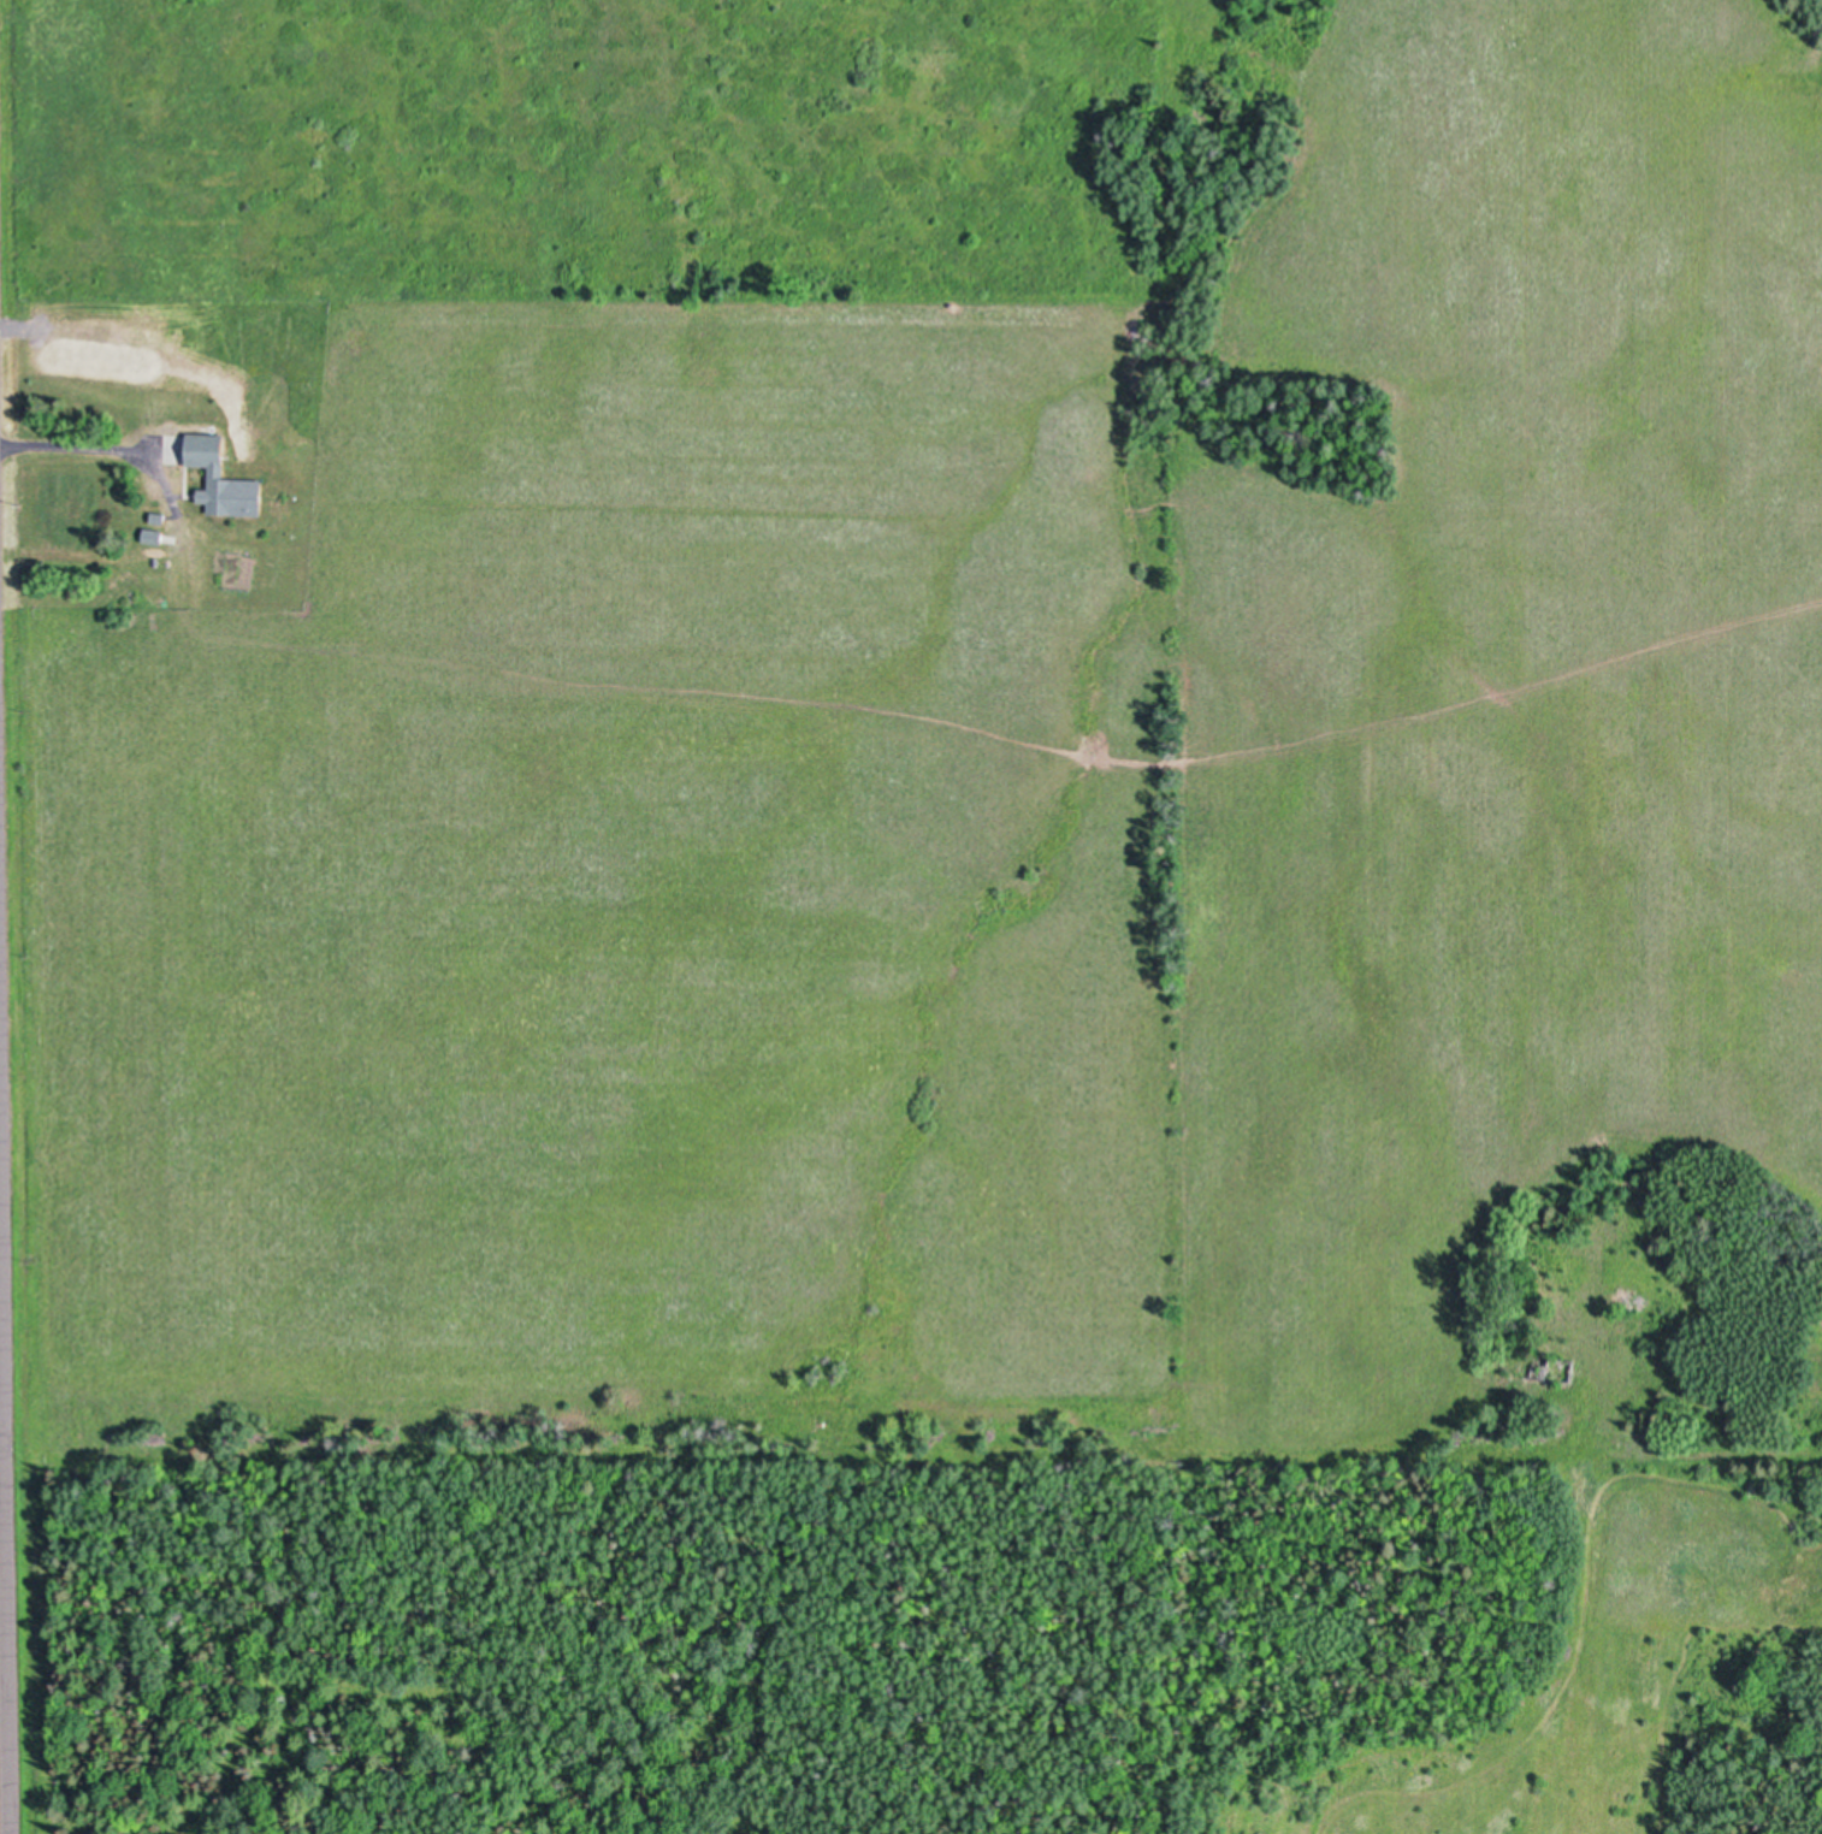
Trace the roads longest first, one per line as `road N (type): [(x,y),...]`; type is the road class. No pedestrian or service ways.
road 1 (residential): [(0,1281),(6,1833)]

